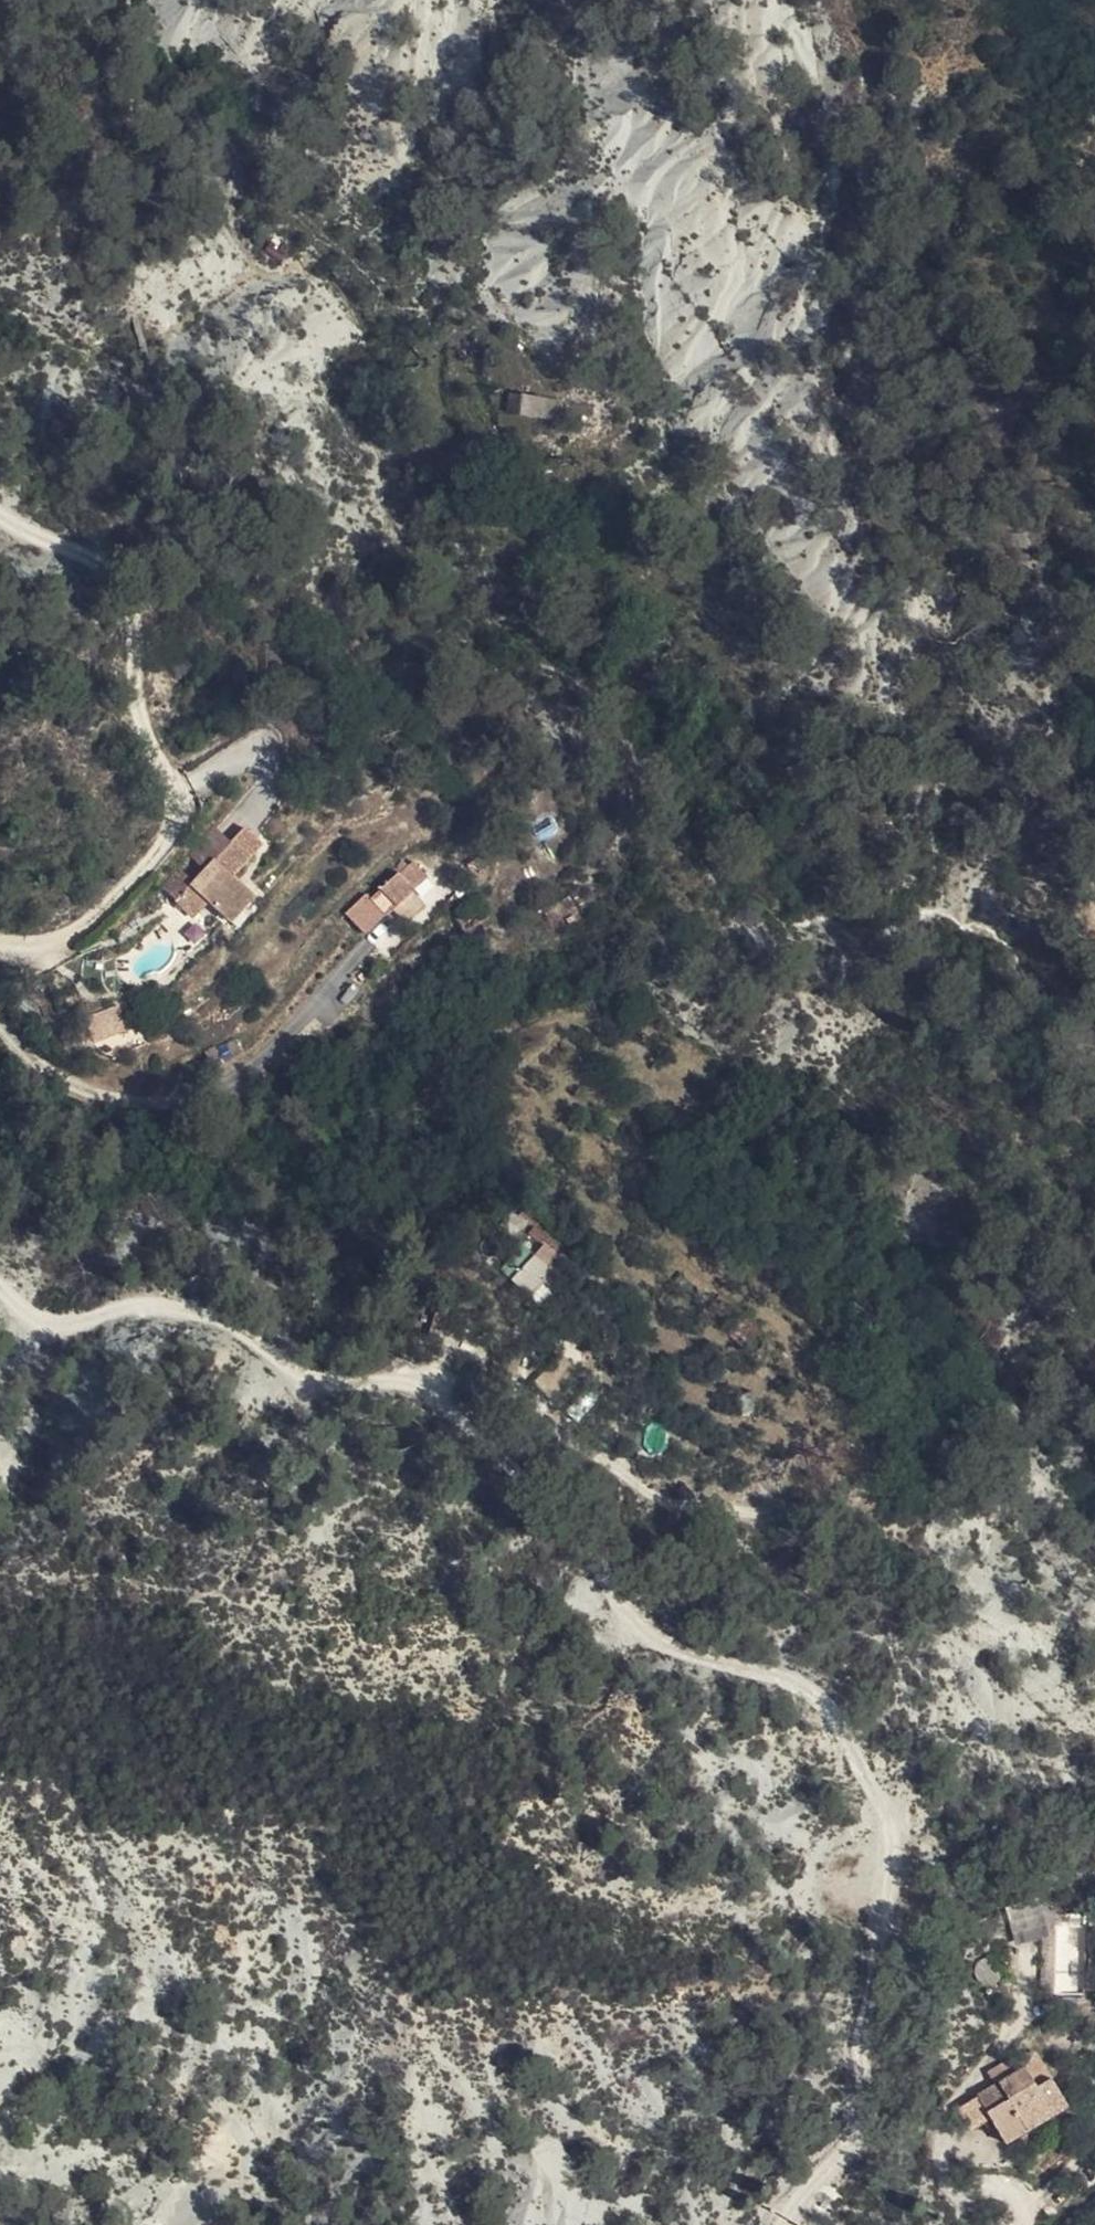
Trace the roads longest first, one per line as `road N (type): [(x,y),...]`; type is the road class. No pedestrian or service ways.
road 1 (track): [(0,1283),(32,1327),(54,1336),(91,1324),(121,1300),(273,1352),(306,1389),(365,1394),(404,1383),(492,1437),(583,1447),(654,1500),(759,1519)]
road 2 (track): [(0,513),(15,534),(106,567),(131,598),(140,727),(177,787),(182,819),(128,890),(63,940),(0,943)]

